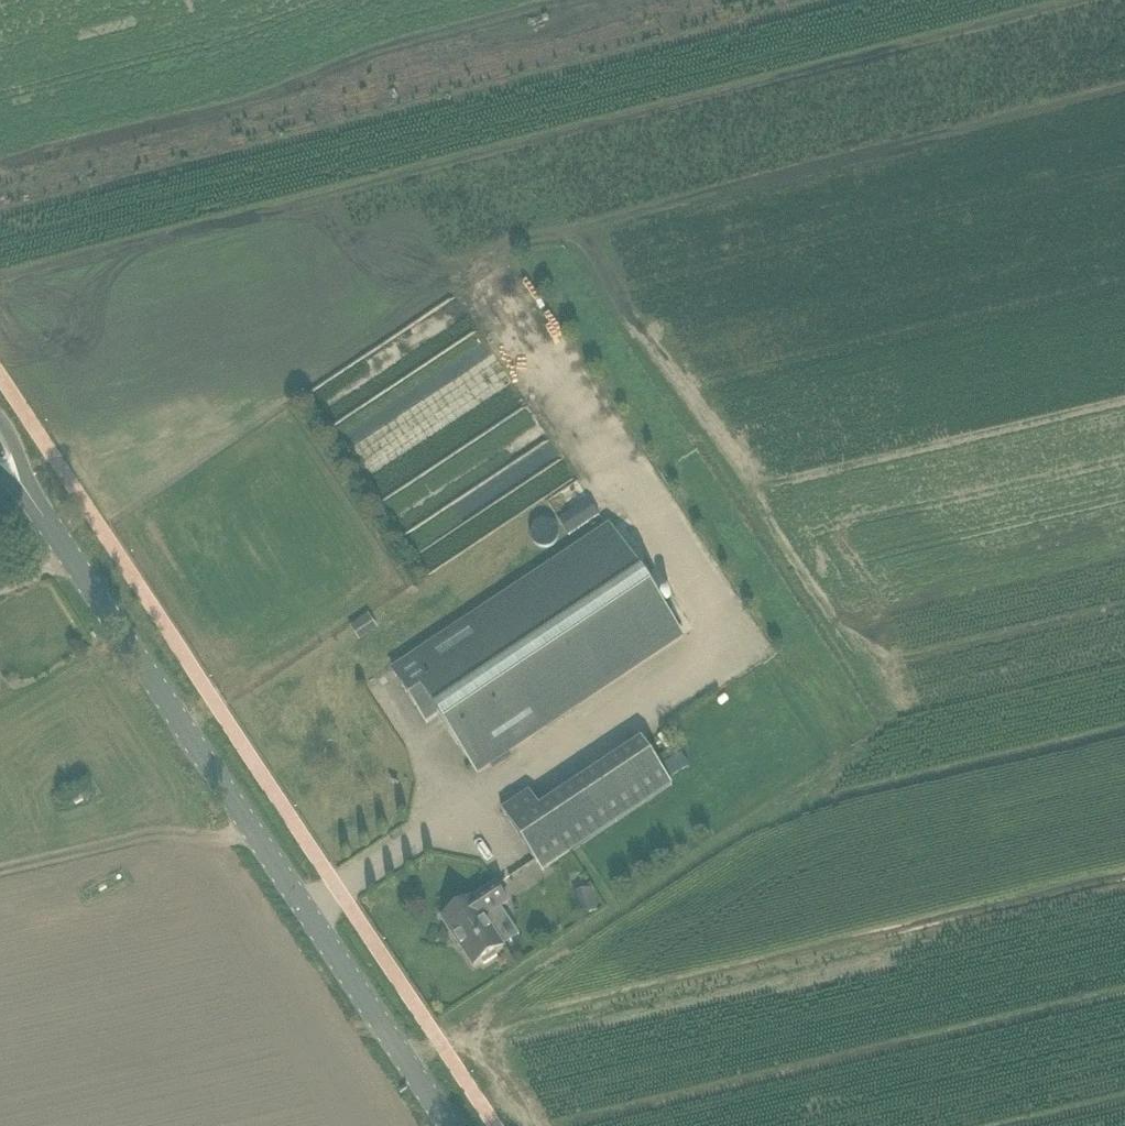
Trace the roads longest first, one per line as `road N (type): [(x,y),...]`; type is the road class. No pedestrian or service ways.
road 1 (tertiary): [(446,1125),(25,488)]

